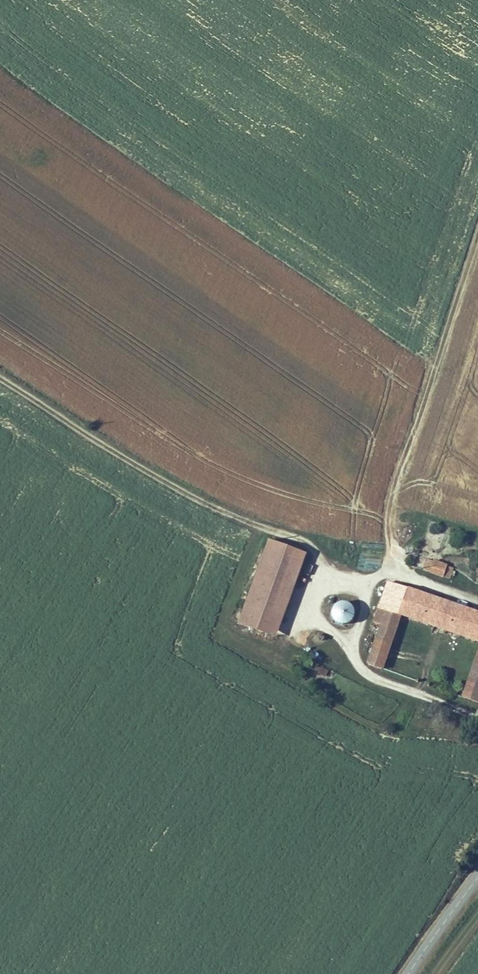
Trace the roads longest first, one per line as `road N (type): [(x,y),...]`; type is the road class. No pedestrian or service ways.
road 1 (track): [(477,718),(365,672),(355,638),(385,560),(391,501),(477,230)]
road 2 (track): [(369,587),(295,538),(154,474),(0,376)]

